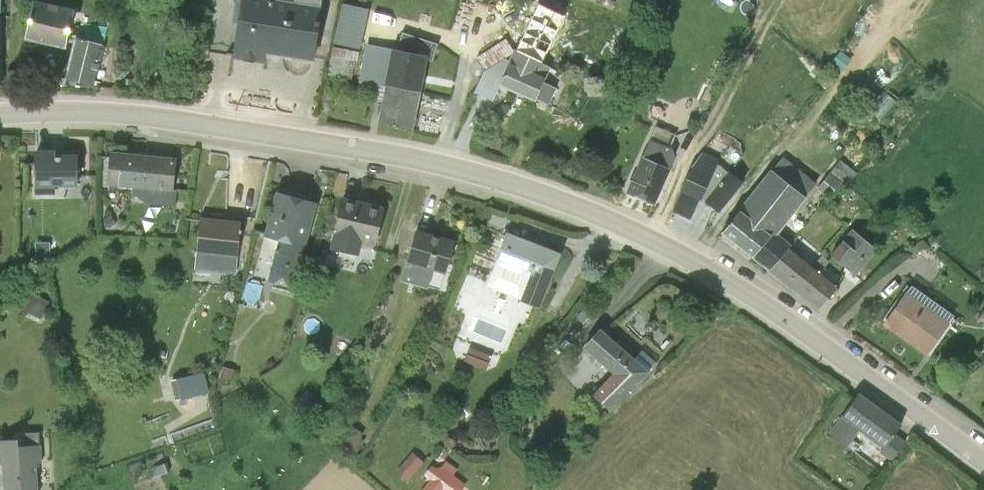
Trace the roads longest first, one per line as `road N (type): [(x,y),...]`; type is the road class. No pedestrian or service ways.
road 1 (tertiary): [(983,464),(753,298),(661,244),(541,191),(432,161),(273,134),(116,114),(0,115)]

